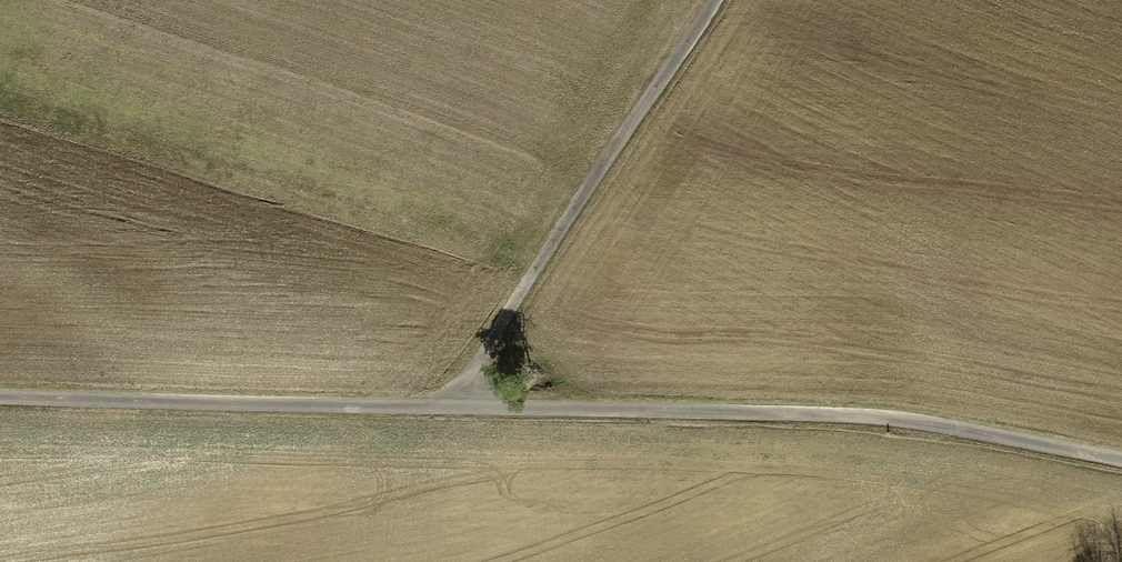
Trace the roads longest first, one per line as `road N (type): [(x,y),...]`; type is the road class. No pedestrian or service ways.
road 1 (track): [(0,395),(840,413),(1121,451)]
road 2 (track): [(455,408),(716,0)]

